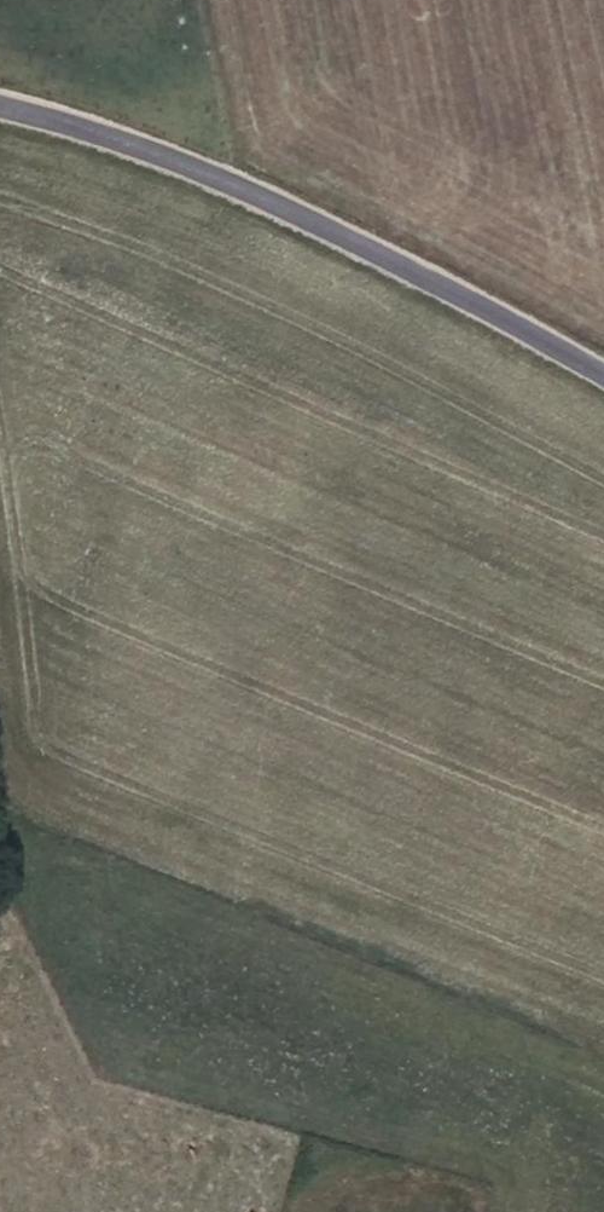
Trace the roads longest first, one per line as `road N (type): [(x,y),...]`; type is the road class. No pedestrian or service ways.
road 1 (residential): [(0,99),(222,175),(603,376)]

